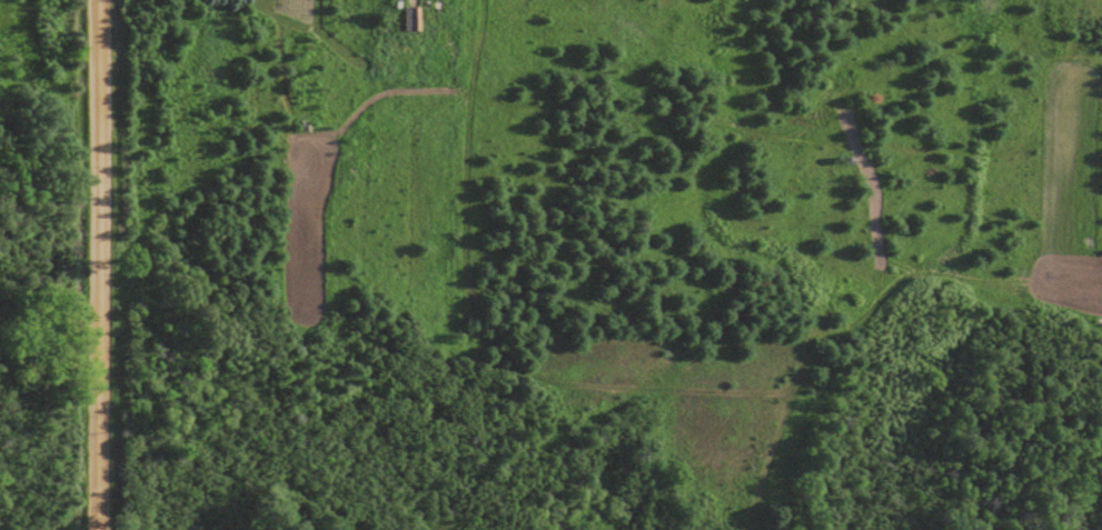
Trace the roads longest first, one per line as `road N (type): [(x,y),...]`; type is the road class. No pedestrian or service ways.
road 1 (residential): [(101,529),(101,0)]

